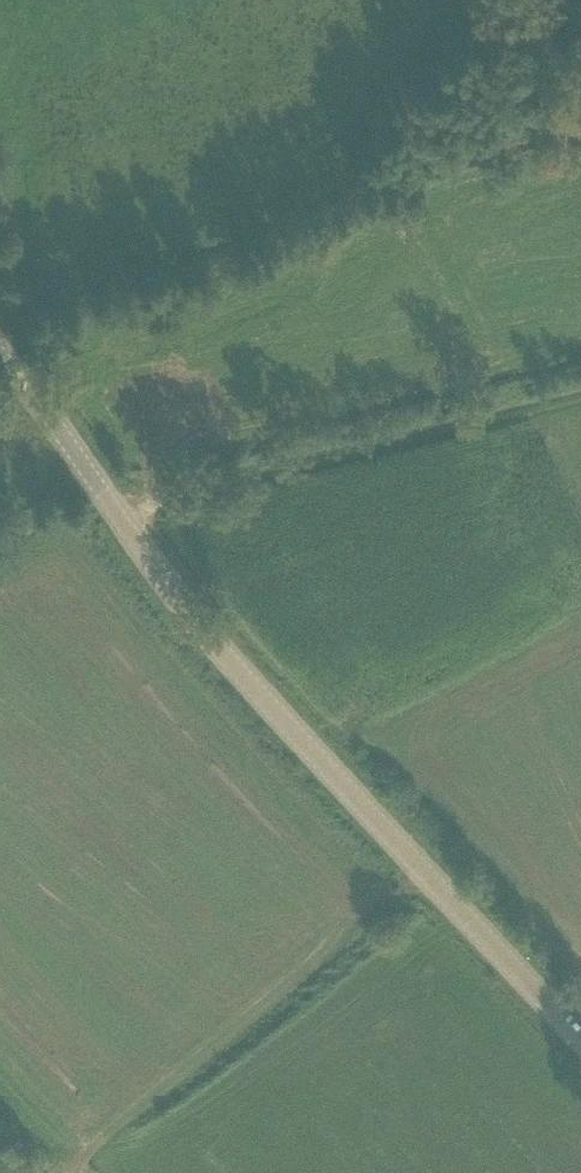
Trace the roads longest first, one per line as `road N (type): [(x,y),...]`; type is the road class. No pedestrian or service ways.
road 1 (tertiary): [(580,1039),(237,668),(0,355)]
road 2 (track): [(116,512),(580,388)]
road 3 (track): [(429,878),(373,910),(84,1153)]

